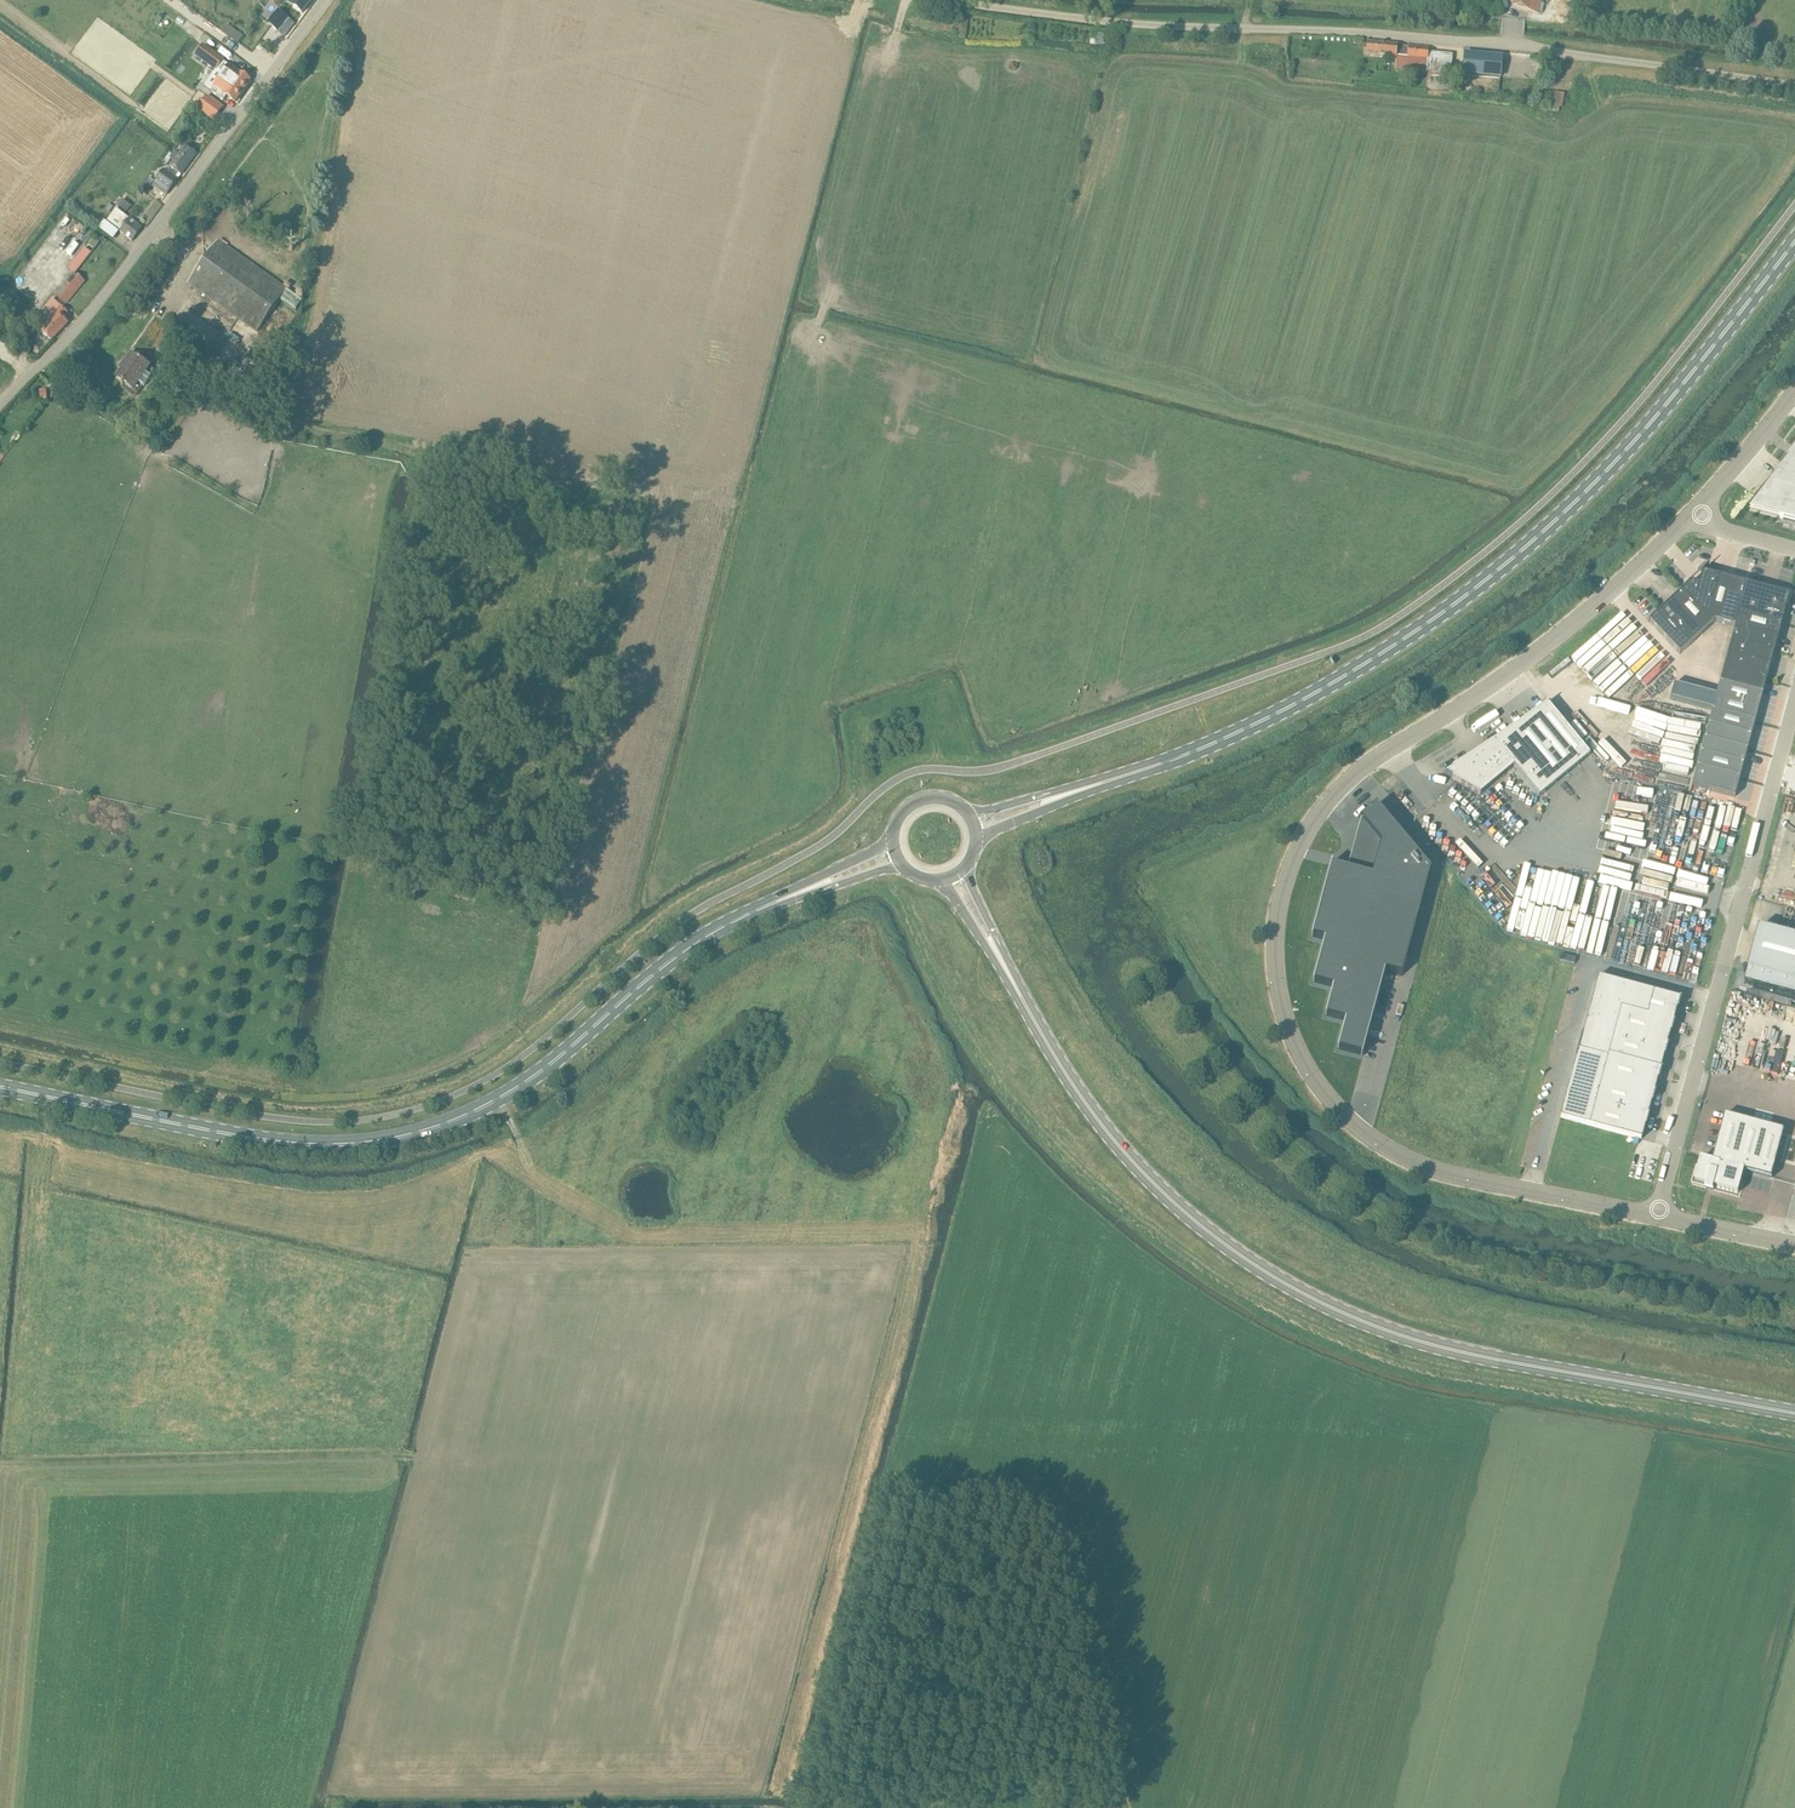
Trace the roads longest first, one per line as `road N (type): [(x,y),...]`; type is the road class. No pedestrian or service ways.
road 1 (unclassified): [(1692,518),(1590,610),(1339,787),(1297,856),(1278,928),(1277,976),(1298,1053),(1353,1123),(1397,1157),(1449,1176),(1657,1218)]
road 2 (primary): [(1794,1414),(1393,1332),(1249,1261),(1127,1160),(1042,1038),(997,956)]
road 3 (primary): [(1065,795),(1263,720),(1452,606),(1618,459),(1794,244)]
road 4 (primary): [(0,1086),(278,1142),(342,1144),(416,1133),(514,1089),(694,943),(808,889)]
road 5 (unclassified): [(1794,82),(1467,45),(1031,16),(950,0)]
road 6 (unclassified): [(1657,1218),(1794,702)]
road 7 (unclassified): [(0,406),(98,307),(329,0)]
road 8 (unclassified): [(1794,394),(1692,518)]
road 9 (unclassified): [(1657,1218),(1794,1246)]

